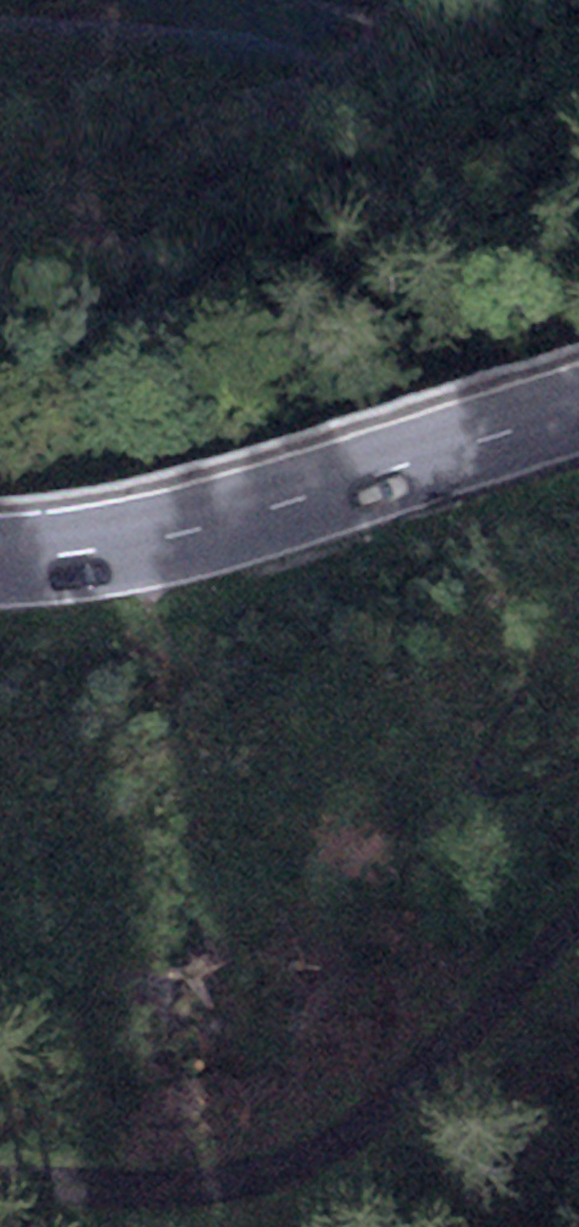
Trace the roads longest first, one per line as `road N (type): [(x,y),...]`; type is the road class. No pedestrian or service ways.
road 1 (track): [(578,795),(114,835),(48,806),(83,731),(578,513)]
road 2 (track): [(0,1162),(164,1175),(451,1054),(578,926)]
road 3 (primary): [(578,409),(253,514),(85,549),(0,552)]

